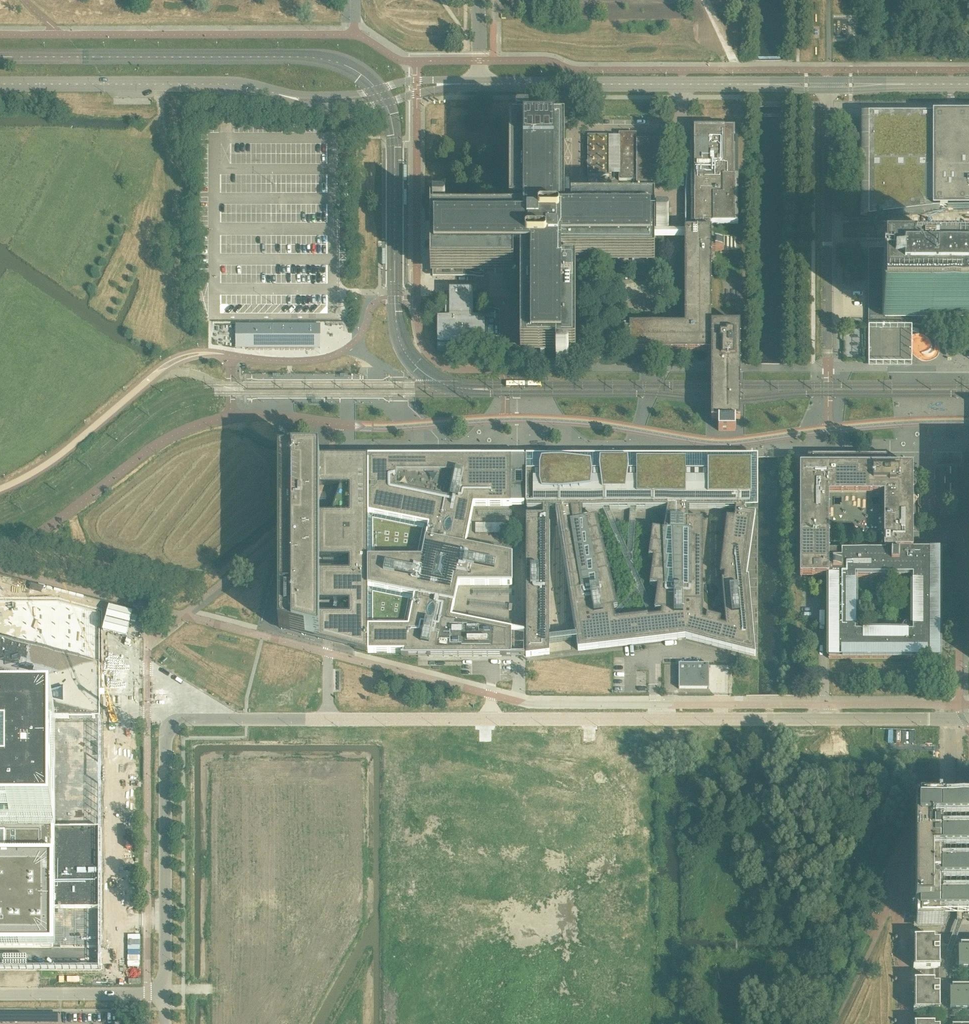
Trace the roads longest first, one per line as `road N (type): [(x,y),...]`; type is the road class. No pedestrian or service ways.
road 1 (unclassified): [(0,994),(148,994),(163,983),(166,742),(185,719),(968,719)]
road 2 (secondary): [(0,84),(240,86),(305,100),(479,84)]
road 3 (secondary): [(479,84),(829,86)]
road 4 (unclassified): [(829,86),(828,356)]
road 5 (secondary): [(829,86),(968,84)]

